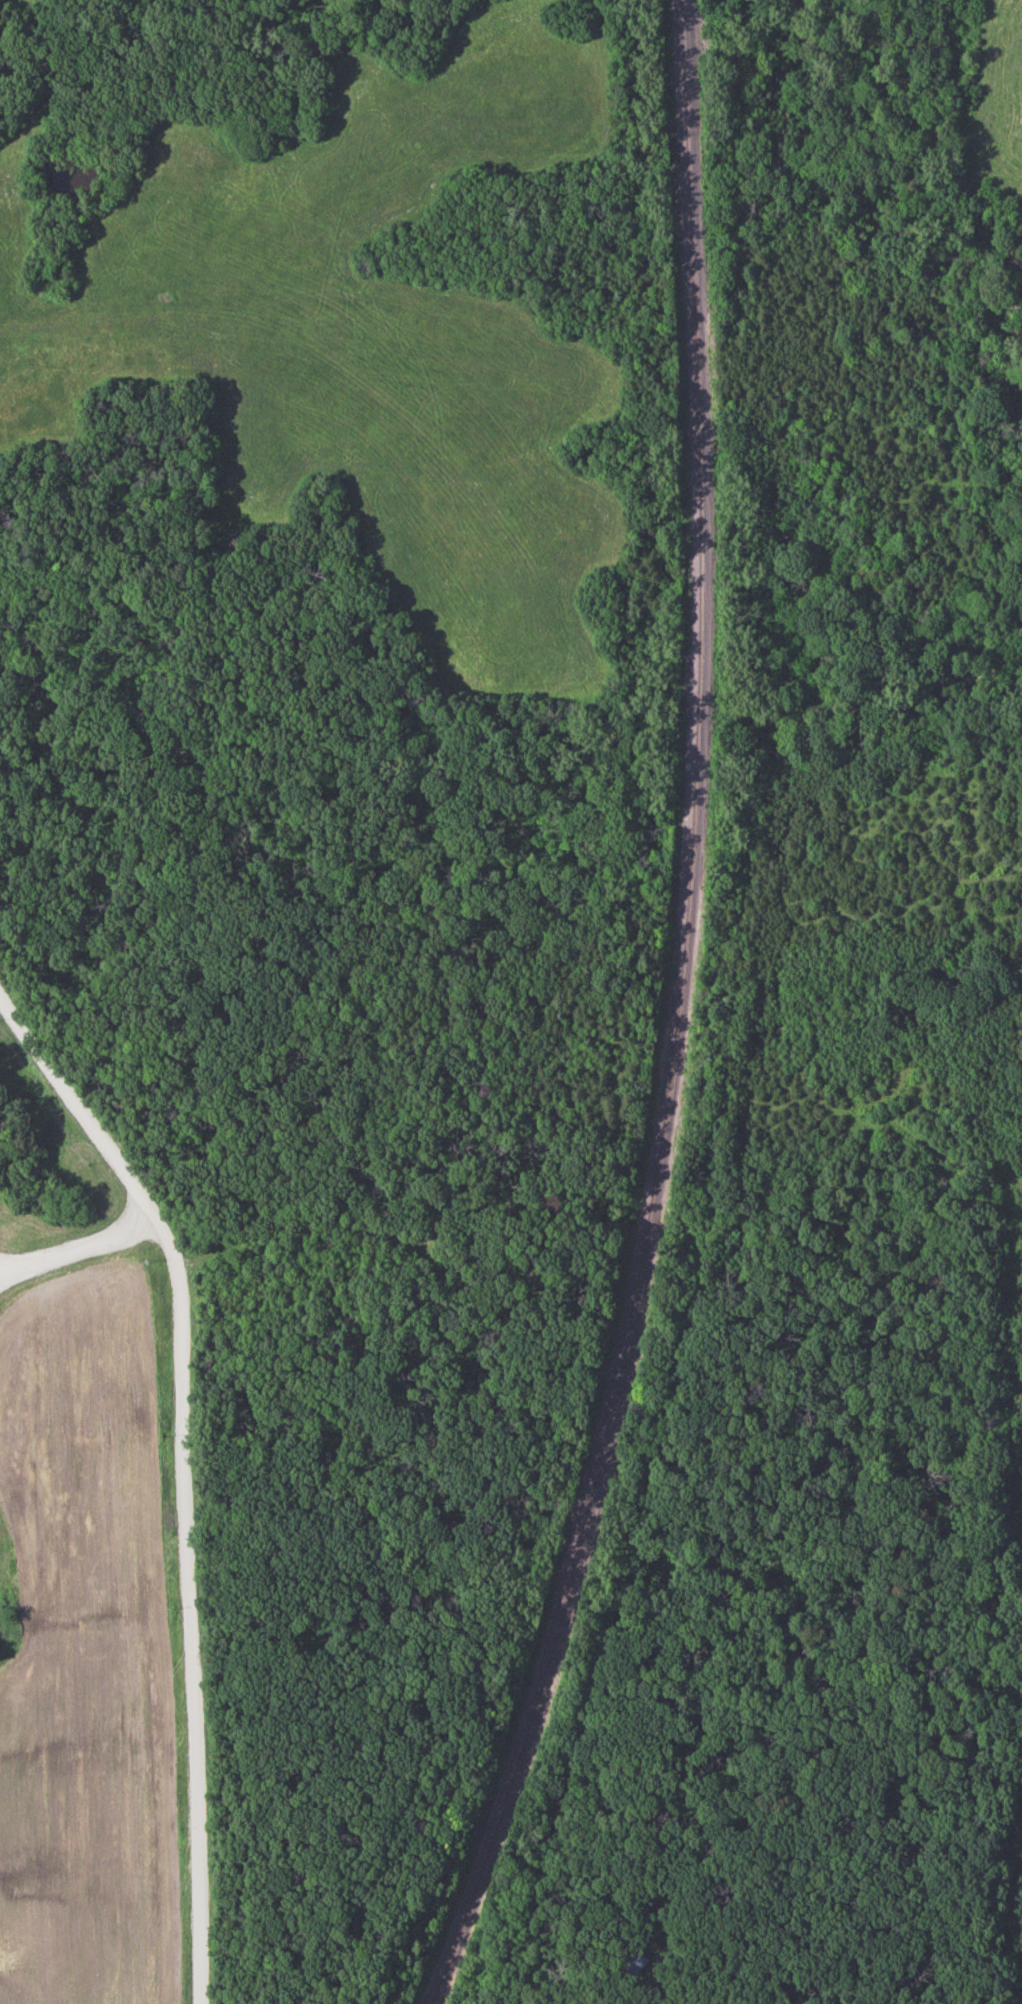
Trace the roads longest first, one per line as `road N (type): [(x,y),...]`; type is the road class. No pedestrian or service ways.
road 1 (residential): [(199,2003),(178,1292),(151,1223),(0,1000)]

